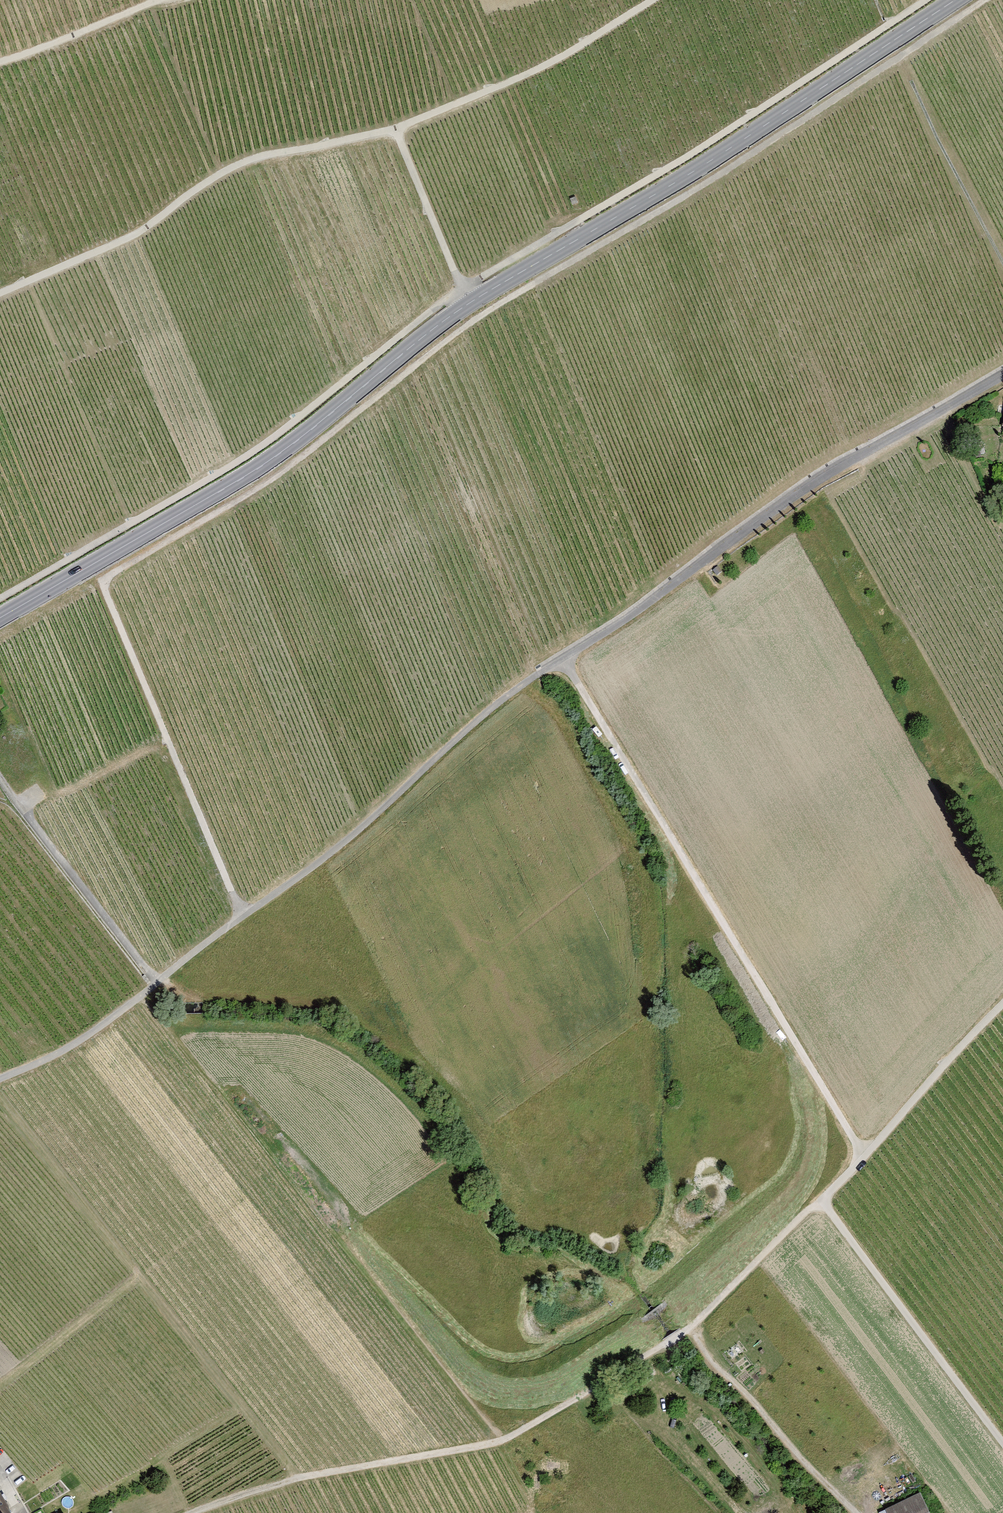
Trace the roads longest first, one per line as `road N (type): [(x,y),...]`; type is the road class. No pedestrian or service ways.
road 1 (track): [(984,0),(774,141),(470,324),(271,481),(102,582),(243,917)]
road 2 (unclassified): [(1002,378),(820,480),(607,640),(534,677),(366,824),(85,1040),(0,1081)]
road 3 (secondary): [(957,0),(468,305),(296,445),(0,618)]
road 4 (track): [(0,603),(254,452),(460,288),(922,0)]
road 5 (track): [(191,1512),(300,1477),(491,1444),(540,1422),(692,1327),(823,1200)]
road 6 (track): [(0,297),(135,236),(217,175),(267,155),(397,129),(575,50),(652,0)]
road 7 (track): [(865,1153),(565,658)]
road 8 (track): [(1002,1442),(823,1200),(1002,1005)]
road 9 (track): [(0,779),(157,981)]
road 10 (track): [(857,1512),(711,1363),(692,1327)]
road 11 (track): [(468,305),(397,129)]
road 12 (track): [(155,0),(0,61)]

